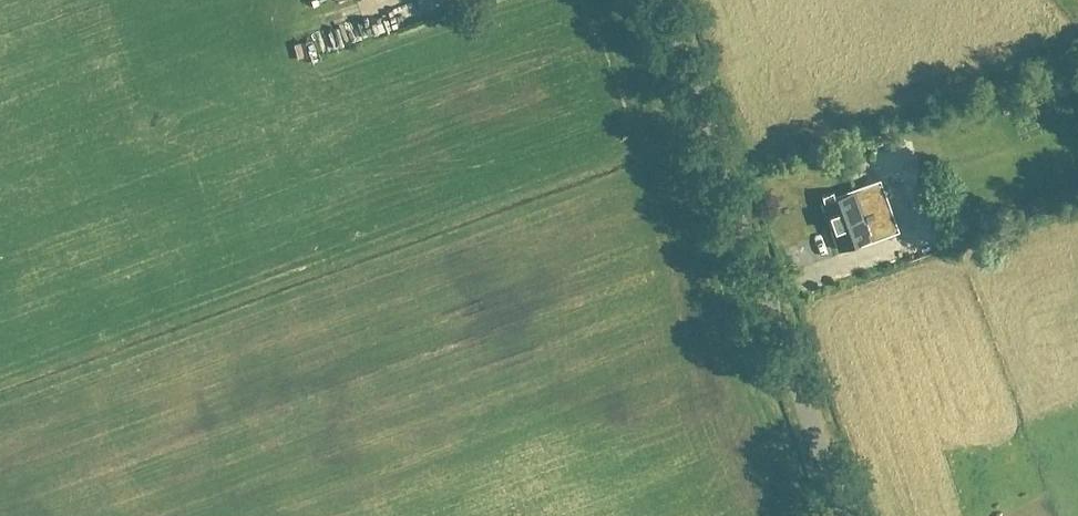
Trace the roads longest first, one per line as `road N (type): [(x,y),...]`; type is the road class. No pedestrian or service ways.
road 1 (unclassified): [(655,0),(841,515)]

